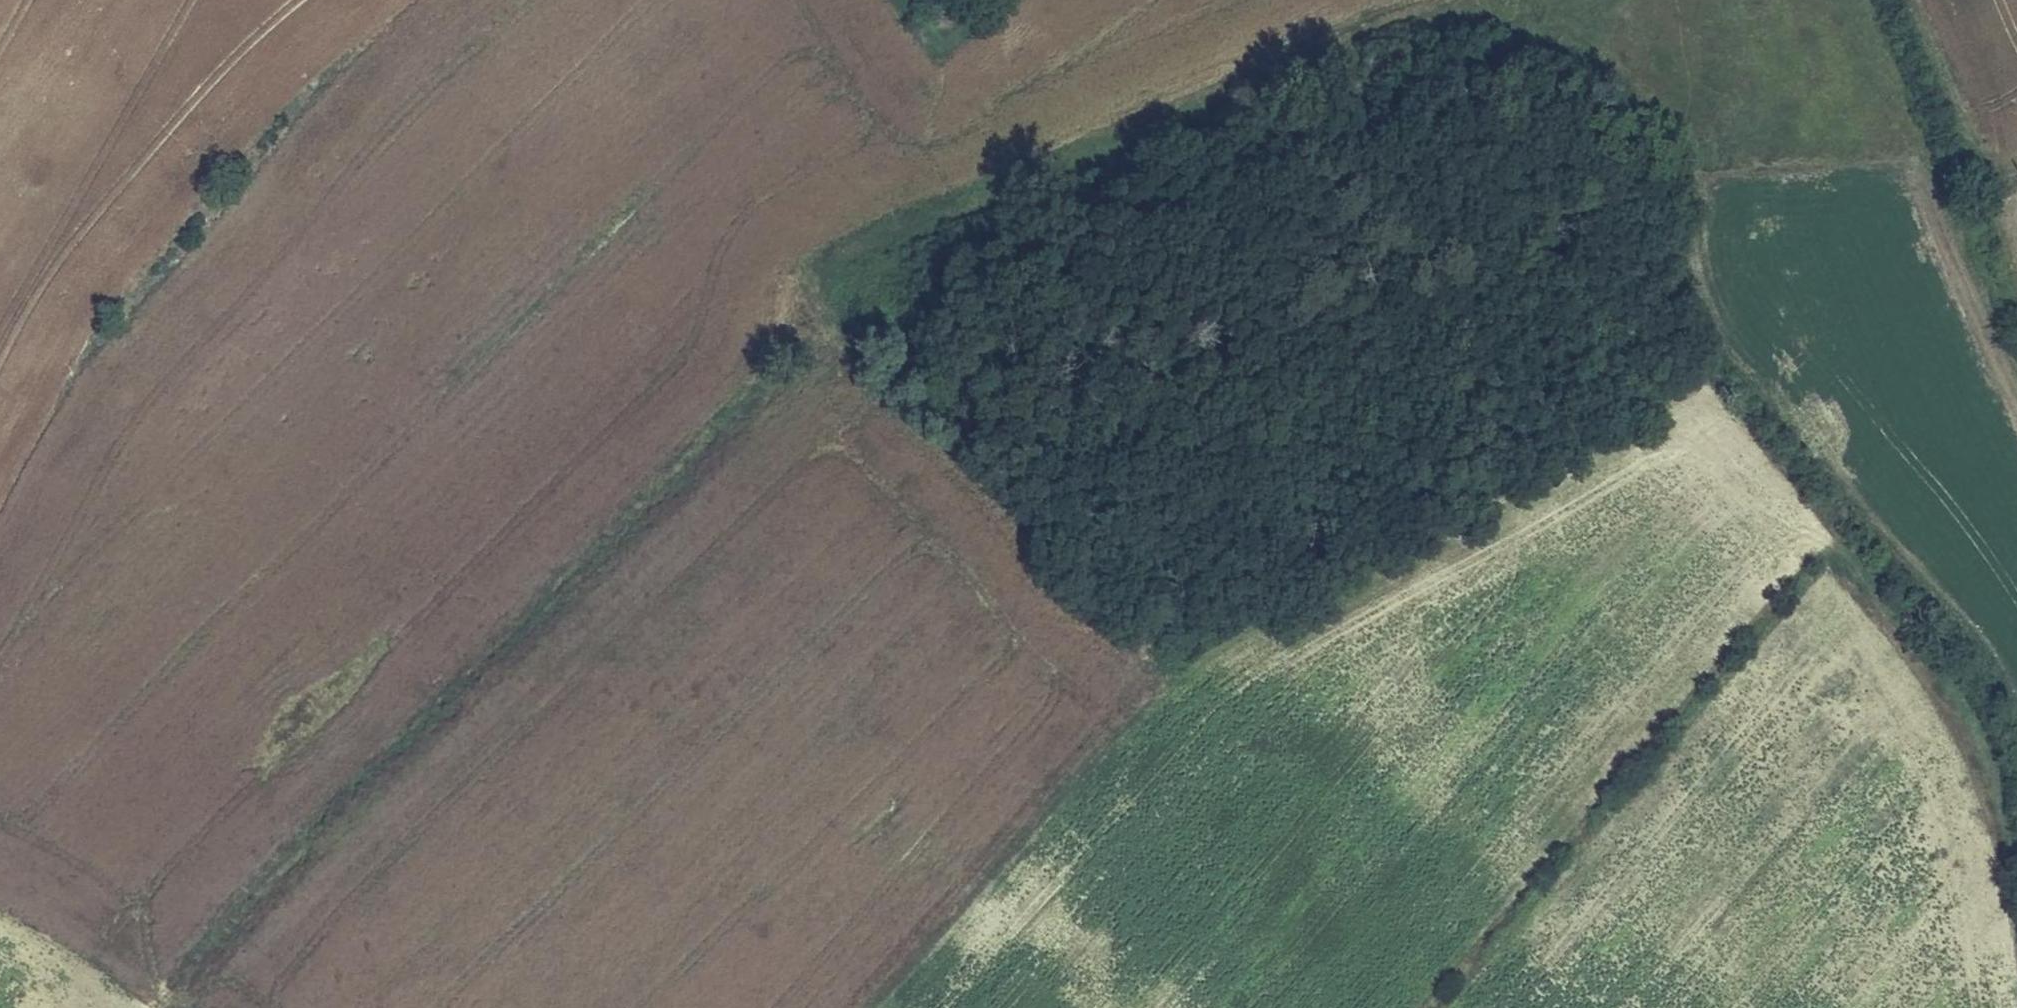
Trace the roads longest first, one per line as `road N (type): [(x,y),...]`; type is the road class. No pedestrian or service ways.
road 1 (track): [(2016,912),(1988,779),(1944,682),(1742,416)]

